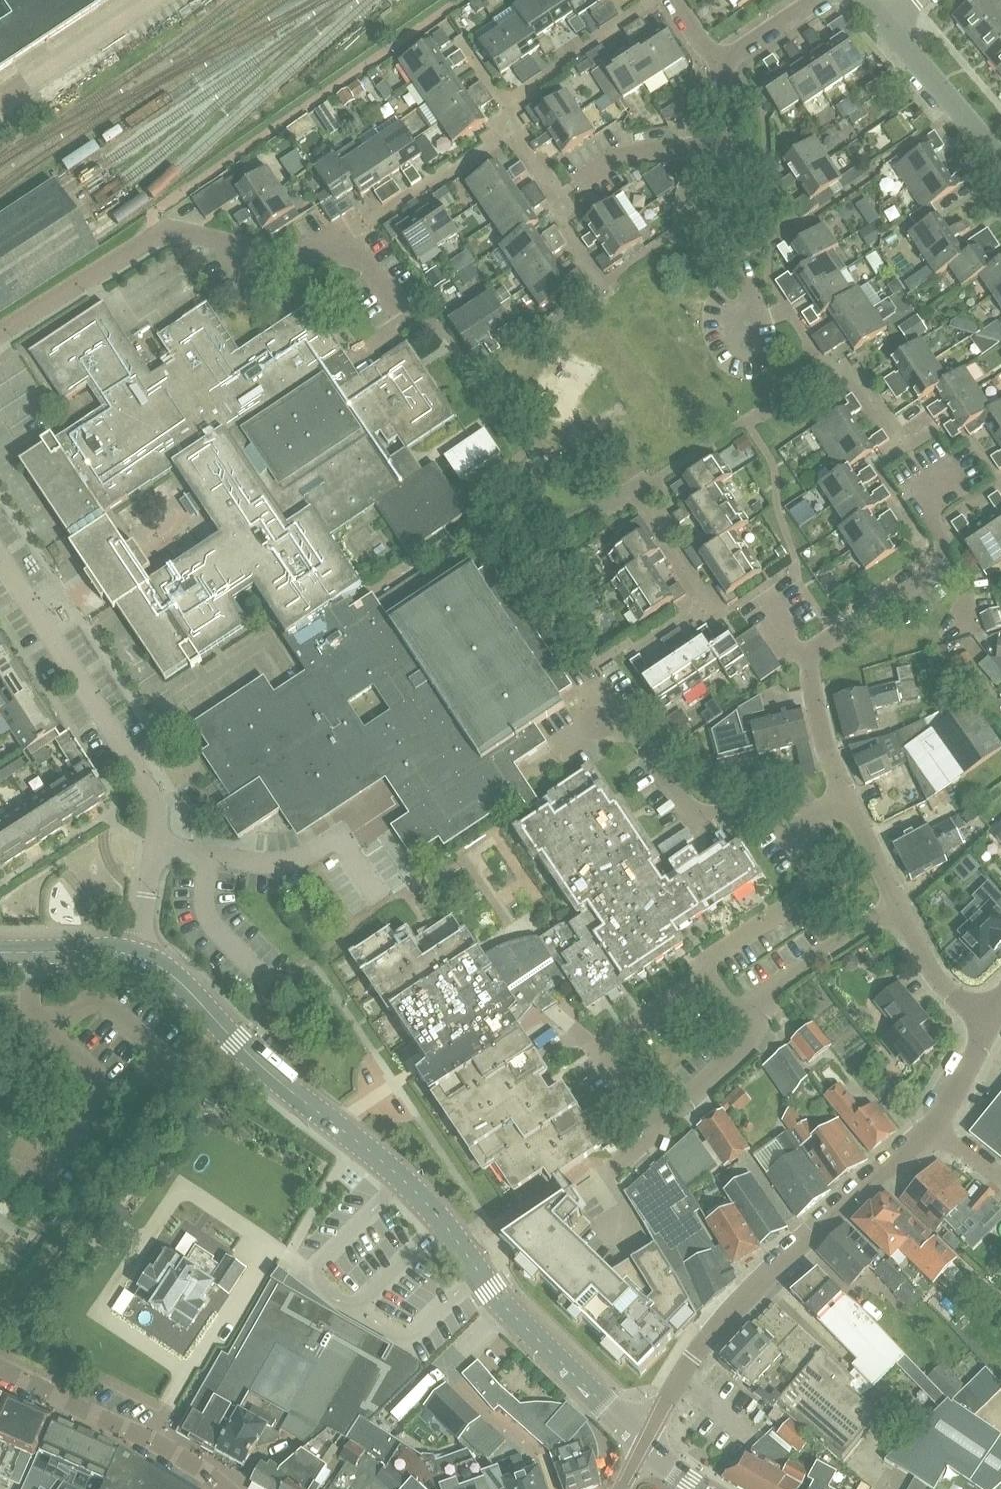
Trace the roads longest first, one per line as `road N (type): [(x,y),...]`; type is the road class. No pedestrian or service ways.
road 1 (tertiary): [(644,1450),(505,1308),(466,1245),(410,1182),(178,979),(139,957)]
road 2 (residential): [(644,1450),(680,1379),(727,1317),(934,1127),(993,1018)]
road 3 (residential): [(0,335),(173,231),(295,255),(355,254),(399,310)]
road 4 (residential): [(139,957),(160,845),(152,784),(0,553)]
road 5 (residential): [(0,1363),(179,1455),(225,1488)]
road 6 (residential): [(810,657),(924,581),(948,545),(928,507),(944,482)]
road 7 (residential): [(780,834),(730,808),(699,819),(625,722),(597,719)]
road 8 (residential): [(753,1040),(766,999),(783,983),(862,924),(900,908)]
road 9 (residential): [(710,977),(710,959),(796,903),(808,886),(799,857),(780,834)]
road 10 (residential): [(745,323),(728,145)]
road 11 (residential): [(1000,158),(889,25)]
road 12 (unclassified): [(0,92),(136,0)]
road 13 (residential): [(728,145),(620,158),(587,179)]
road 14 (residential): [(993,1018),(935,975),(900,908)]
road 15 (residential): [(623,1248),(592,1181),(649,1135)]
road 16 (residential): [(649,1135),(753,1040)]
road 17 (tertiary): [(139,957),(109,949),(0,952)]
road 18 (residential): [(845,790),(815,706),(810,657)]
road 19 (residential): [(596,1049),(710,977)]
road 20 (residential): [(900,908),(845,790)]

